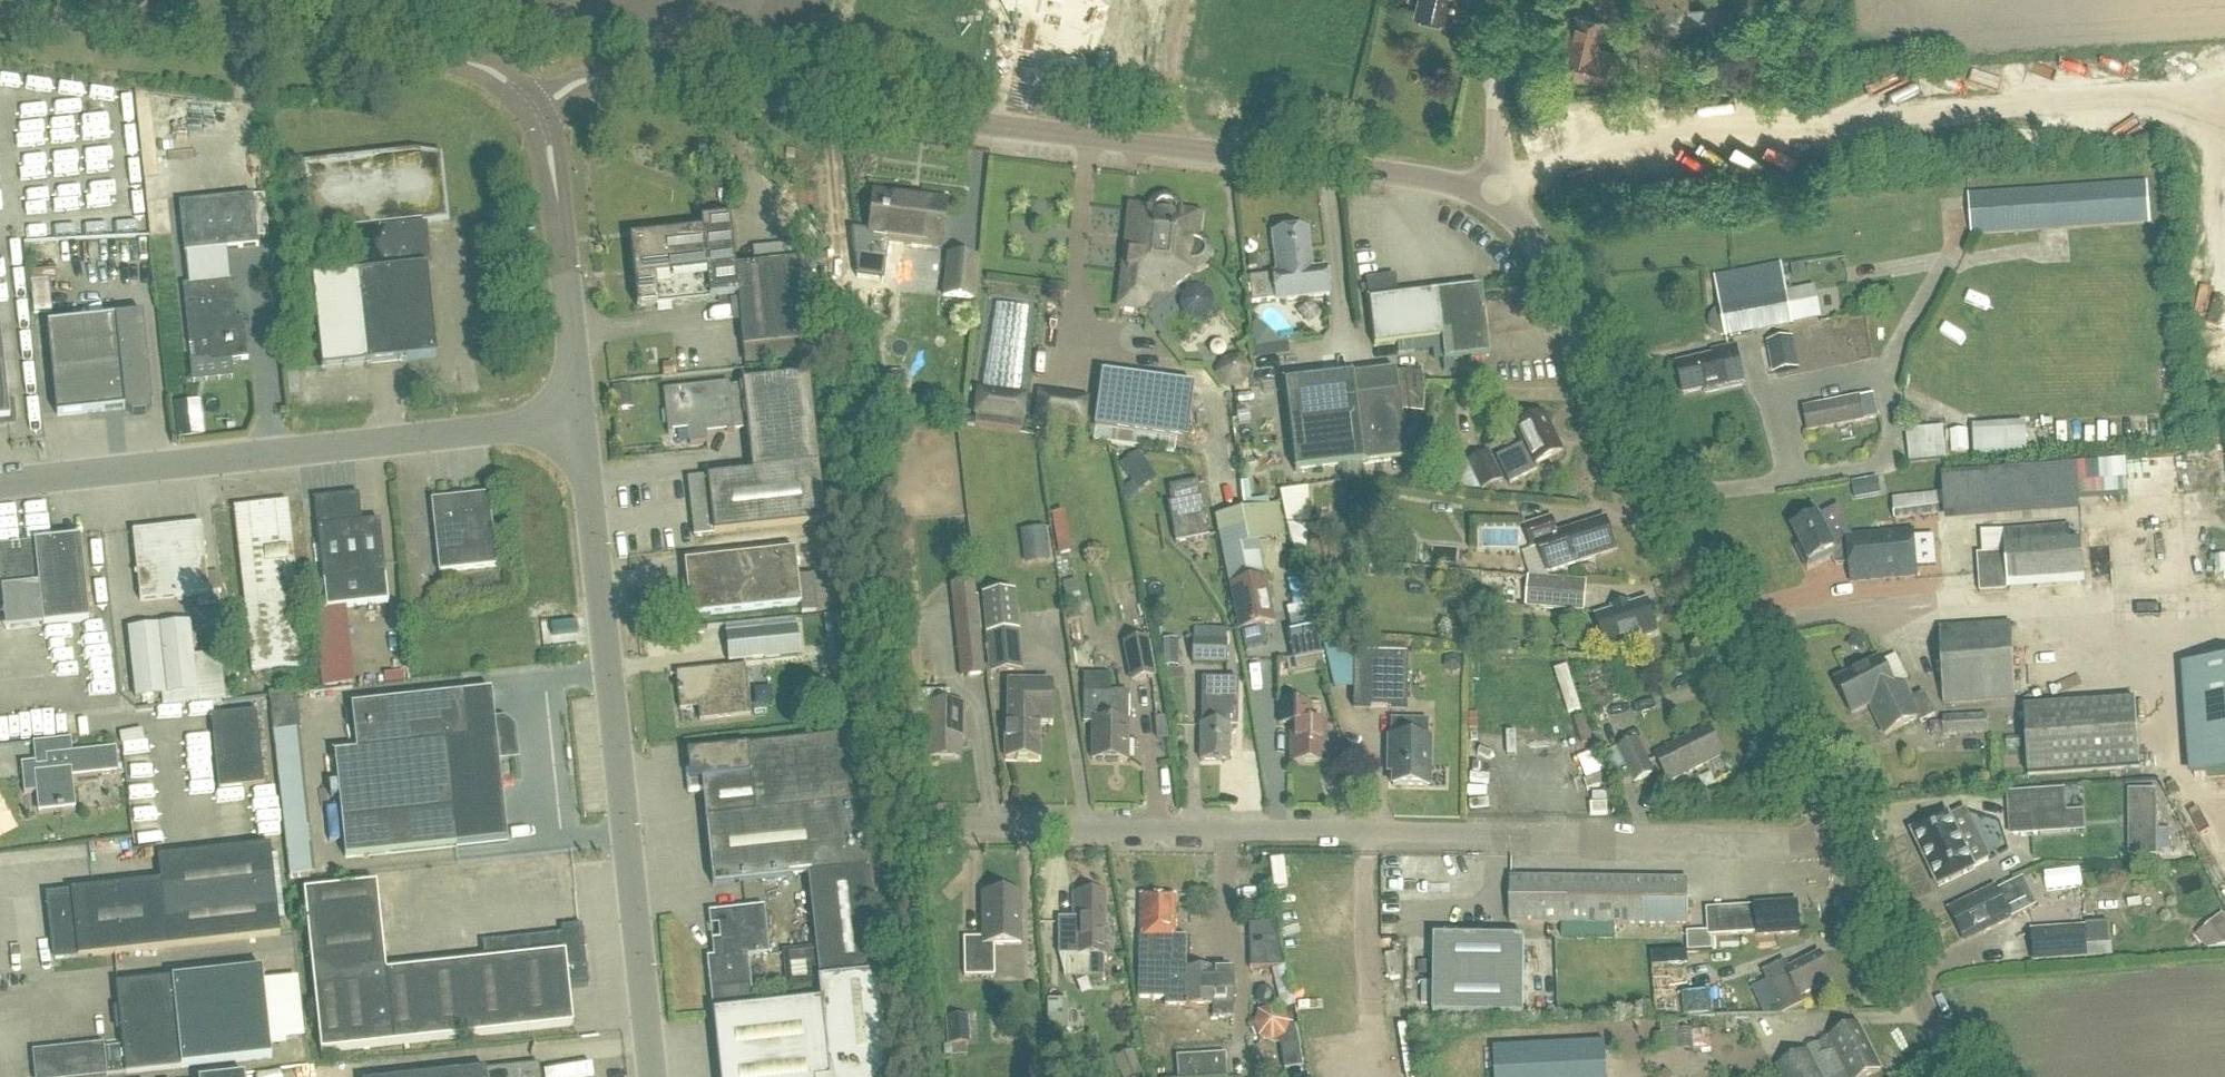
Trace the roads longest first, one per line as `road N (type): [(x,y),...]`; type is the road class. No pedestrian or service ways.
road 1 (tertiary): [(1840,840),(1533,239),(1494,199),(1460,184),(625,81),(583,82),(537,110)]
road 2 (unclassified): [(1840,840),(948,823)]
road 3 (unclassified): [(653,1076),(577,418)]
road 4 (unclassified): [(0,485),(577,418)]
road 5 (tertiary): [(537,110),(502,77),(472,64),(0,10)]
road 6 (unclassified): [(577,418),(557,200),(537,110)]
road 7 (tertiary): [(1959,1076),(1840,840)]

